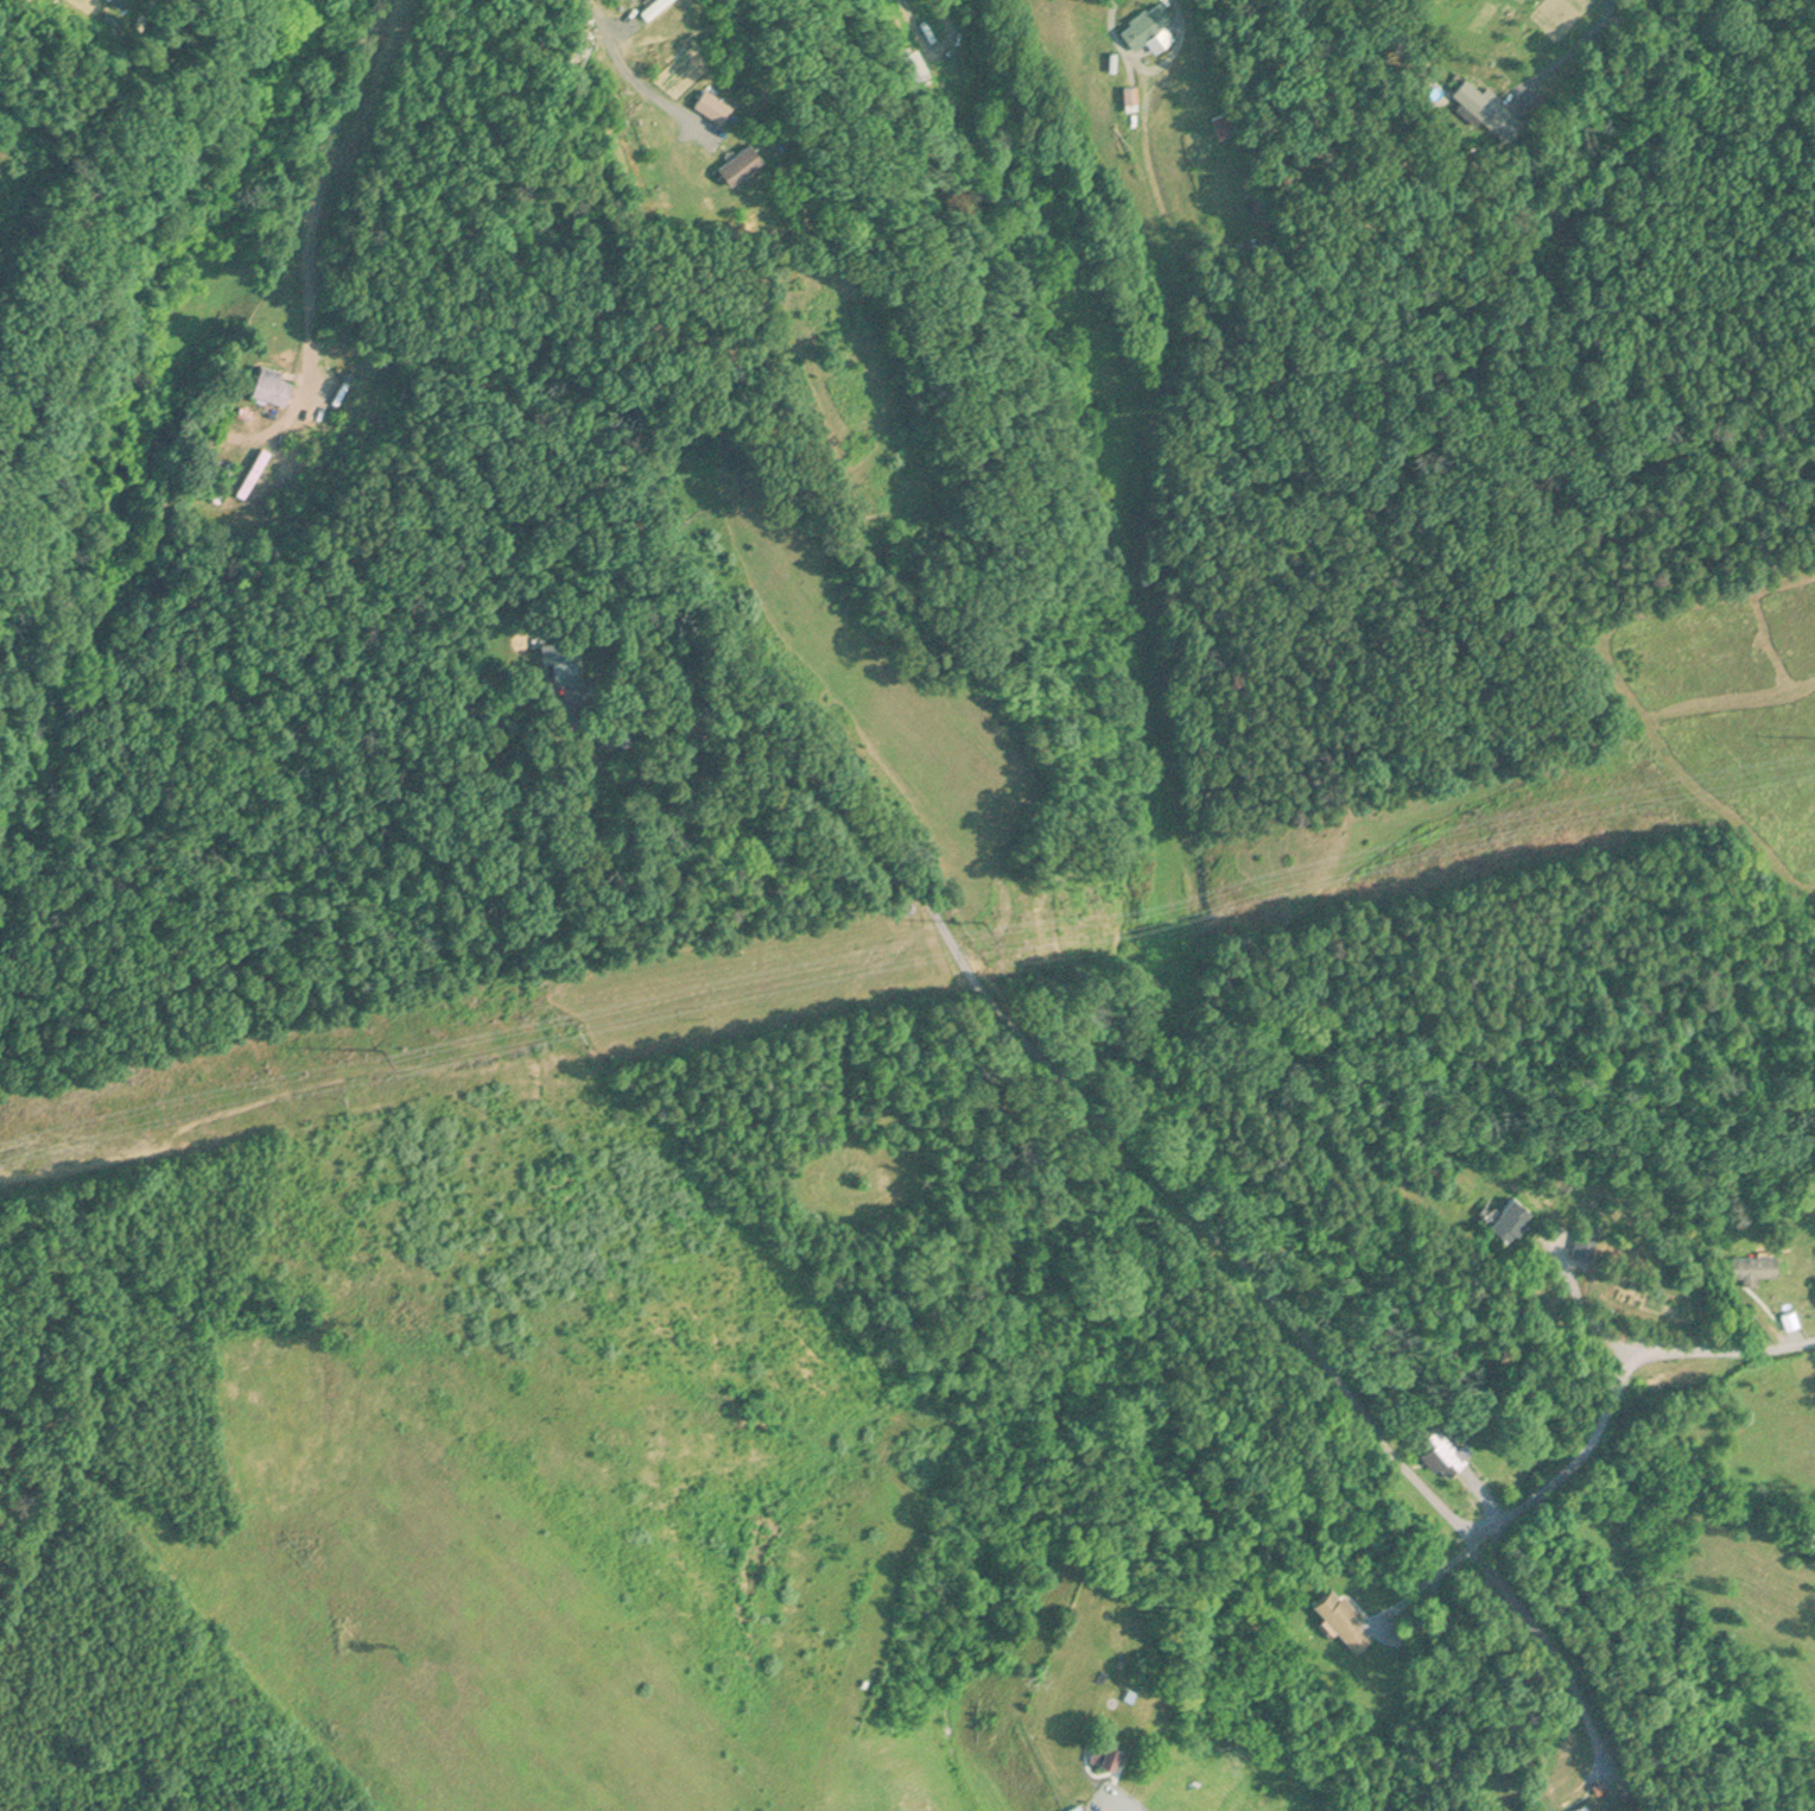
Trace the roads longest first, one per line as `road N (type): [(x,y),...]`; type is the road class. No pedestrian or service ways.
road 1 (residential): [(1814,1343),(1638,1357),(1562,1476),(1424,1583)]
road 2 (residential): [(309,373),(312,234),(344,93),(381,0)]
road 3 (residential): [(596,0),(634,74),(691,122)]

